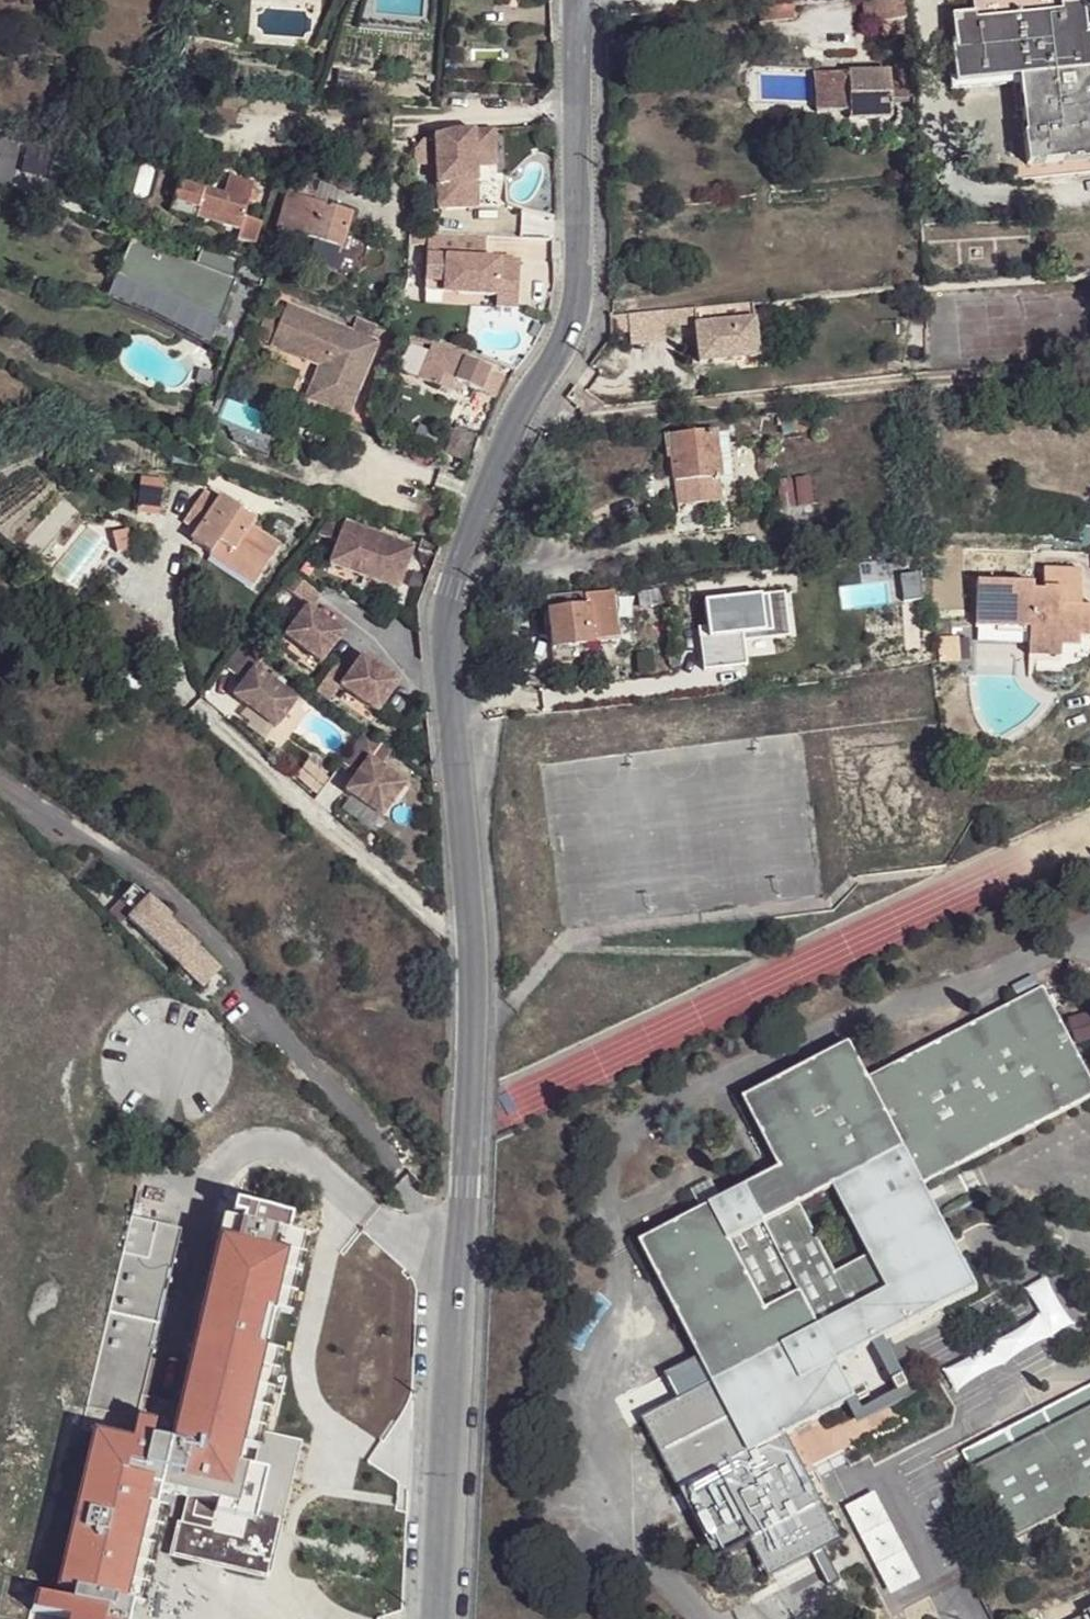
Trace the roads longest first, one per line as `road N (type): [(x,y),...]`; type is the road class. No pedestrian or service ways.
road 1 (unclassified): [(582,0),(574,315),(521,412),(448,615),(472,1045),(444,1618)]
road 2 (track): [(464,1244),(177,896),(0,782)]

